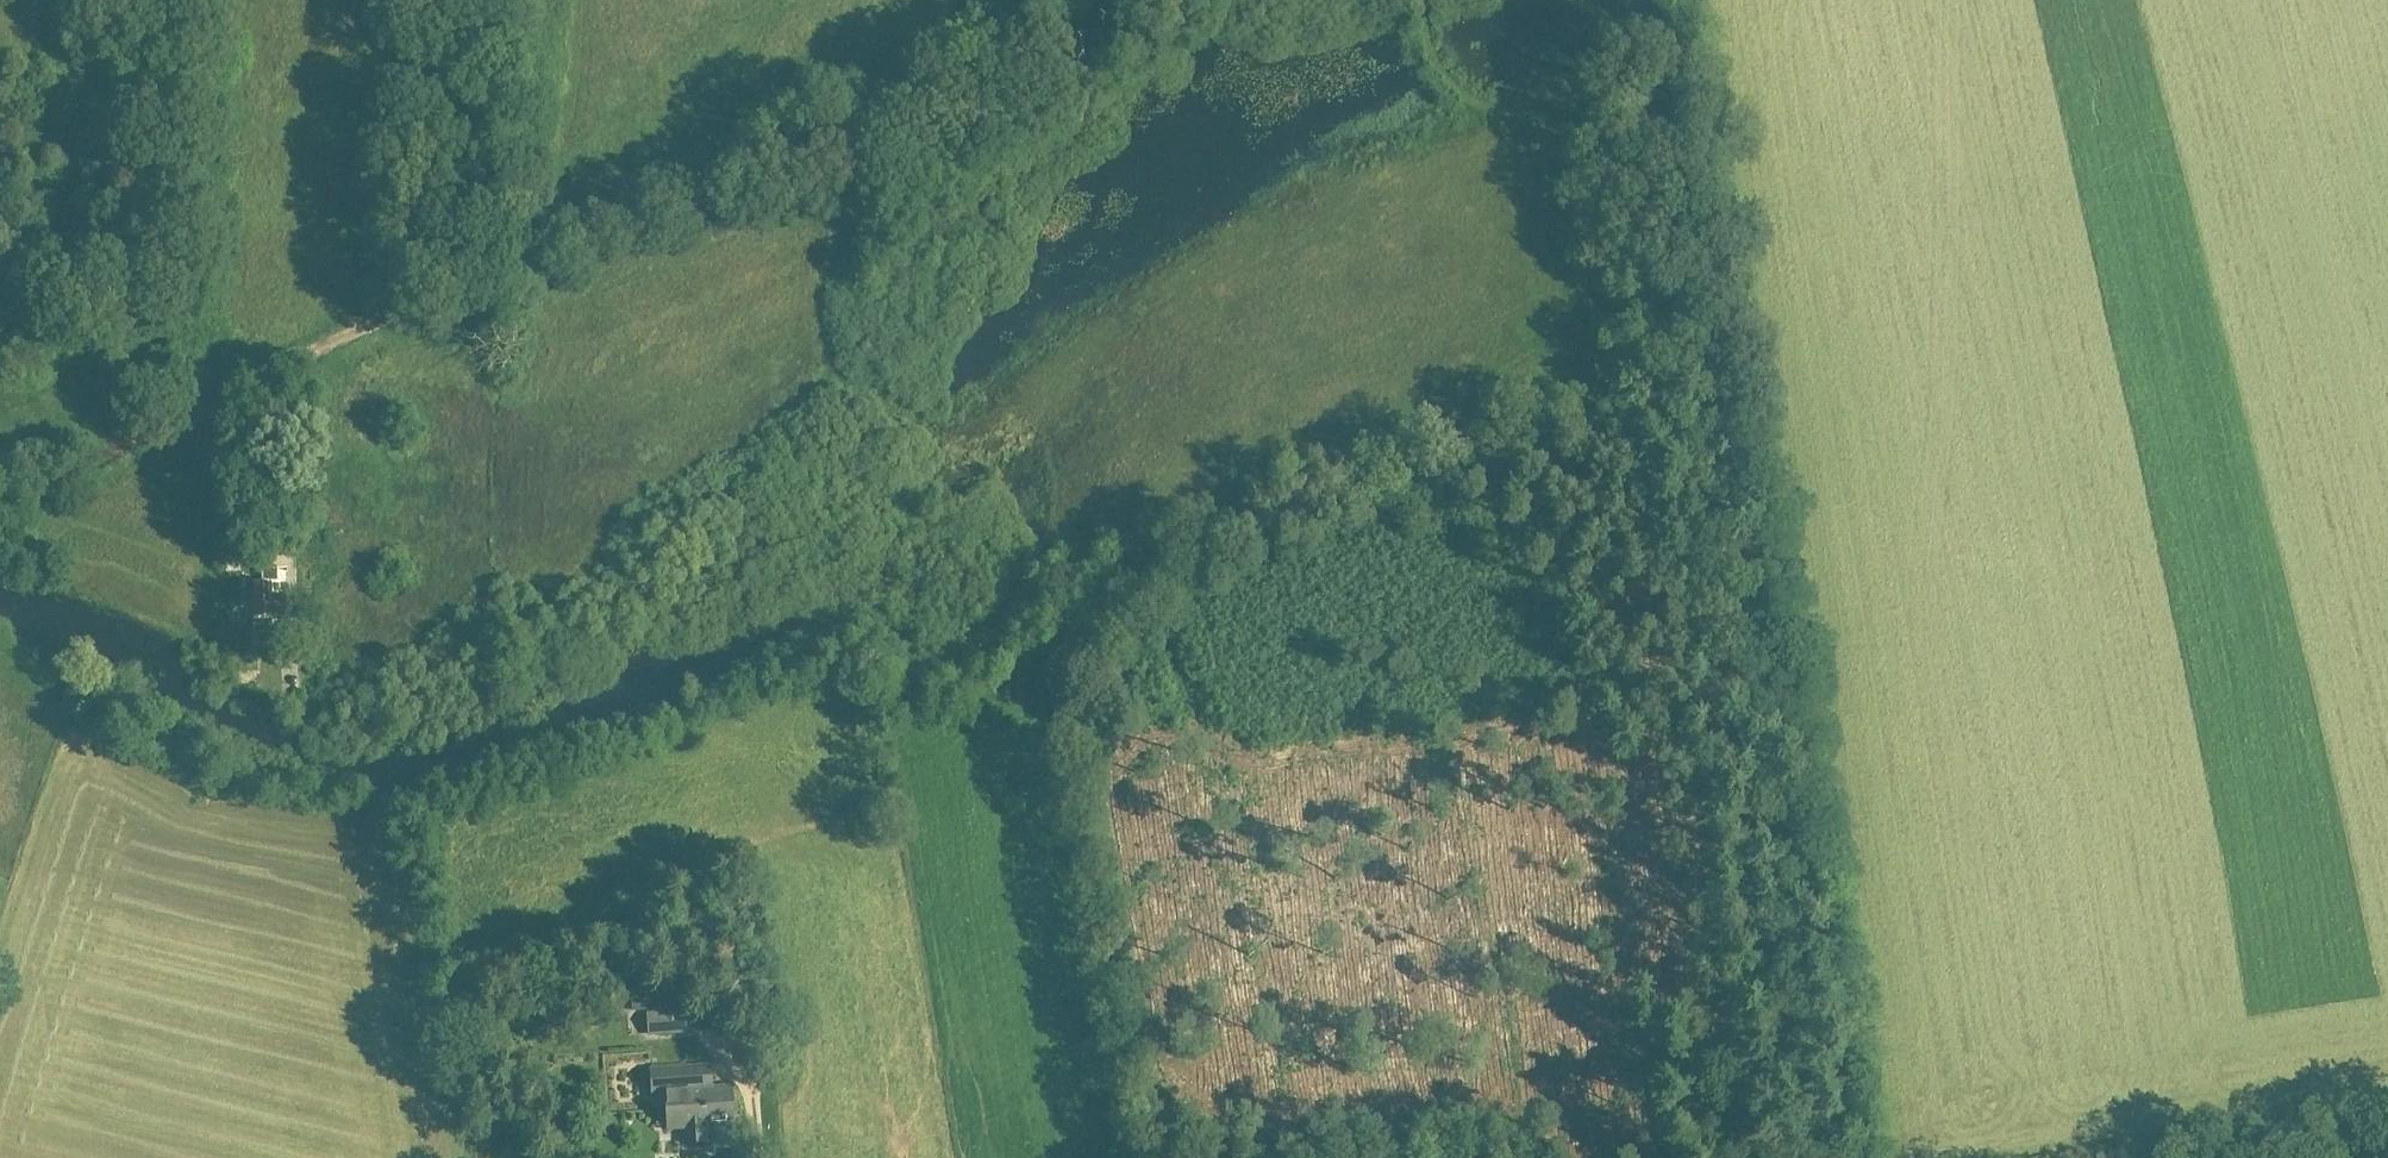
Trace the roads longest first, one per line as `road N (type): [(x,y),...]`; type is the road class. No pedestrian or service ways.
road 1 (track): [(0,494),(299,356),(1124,0)]

